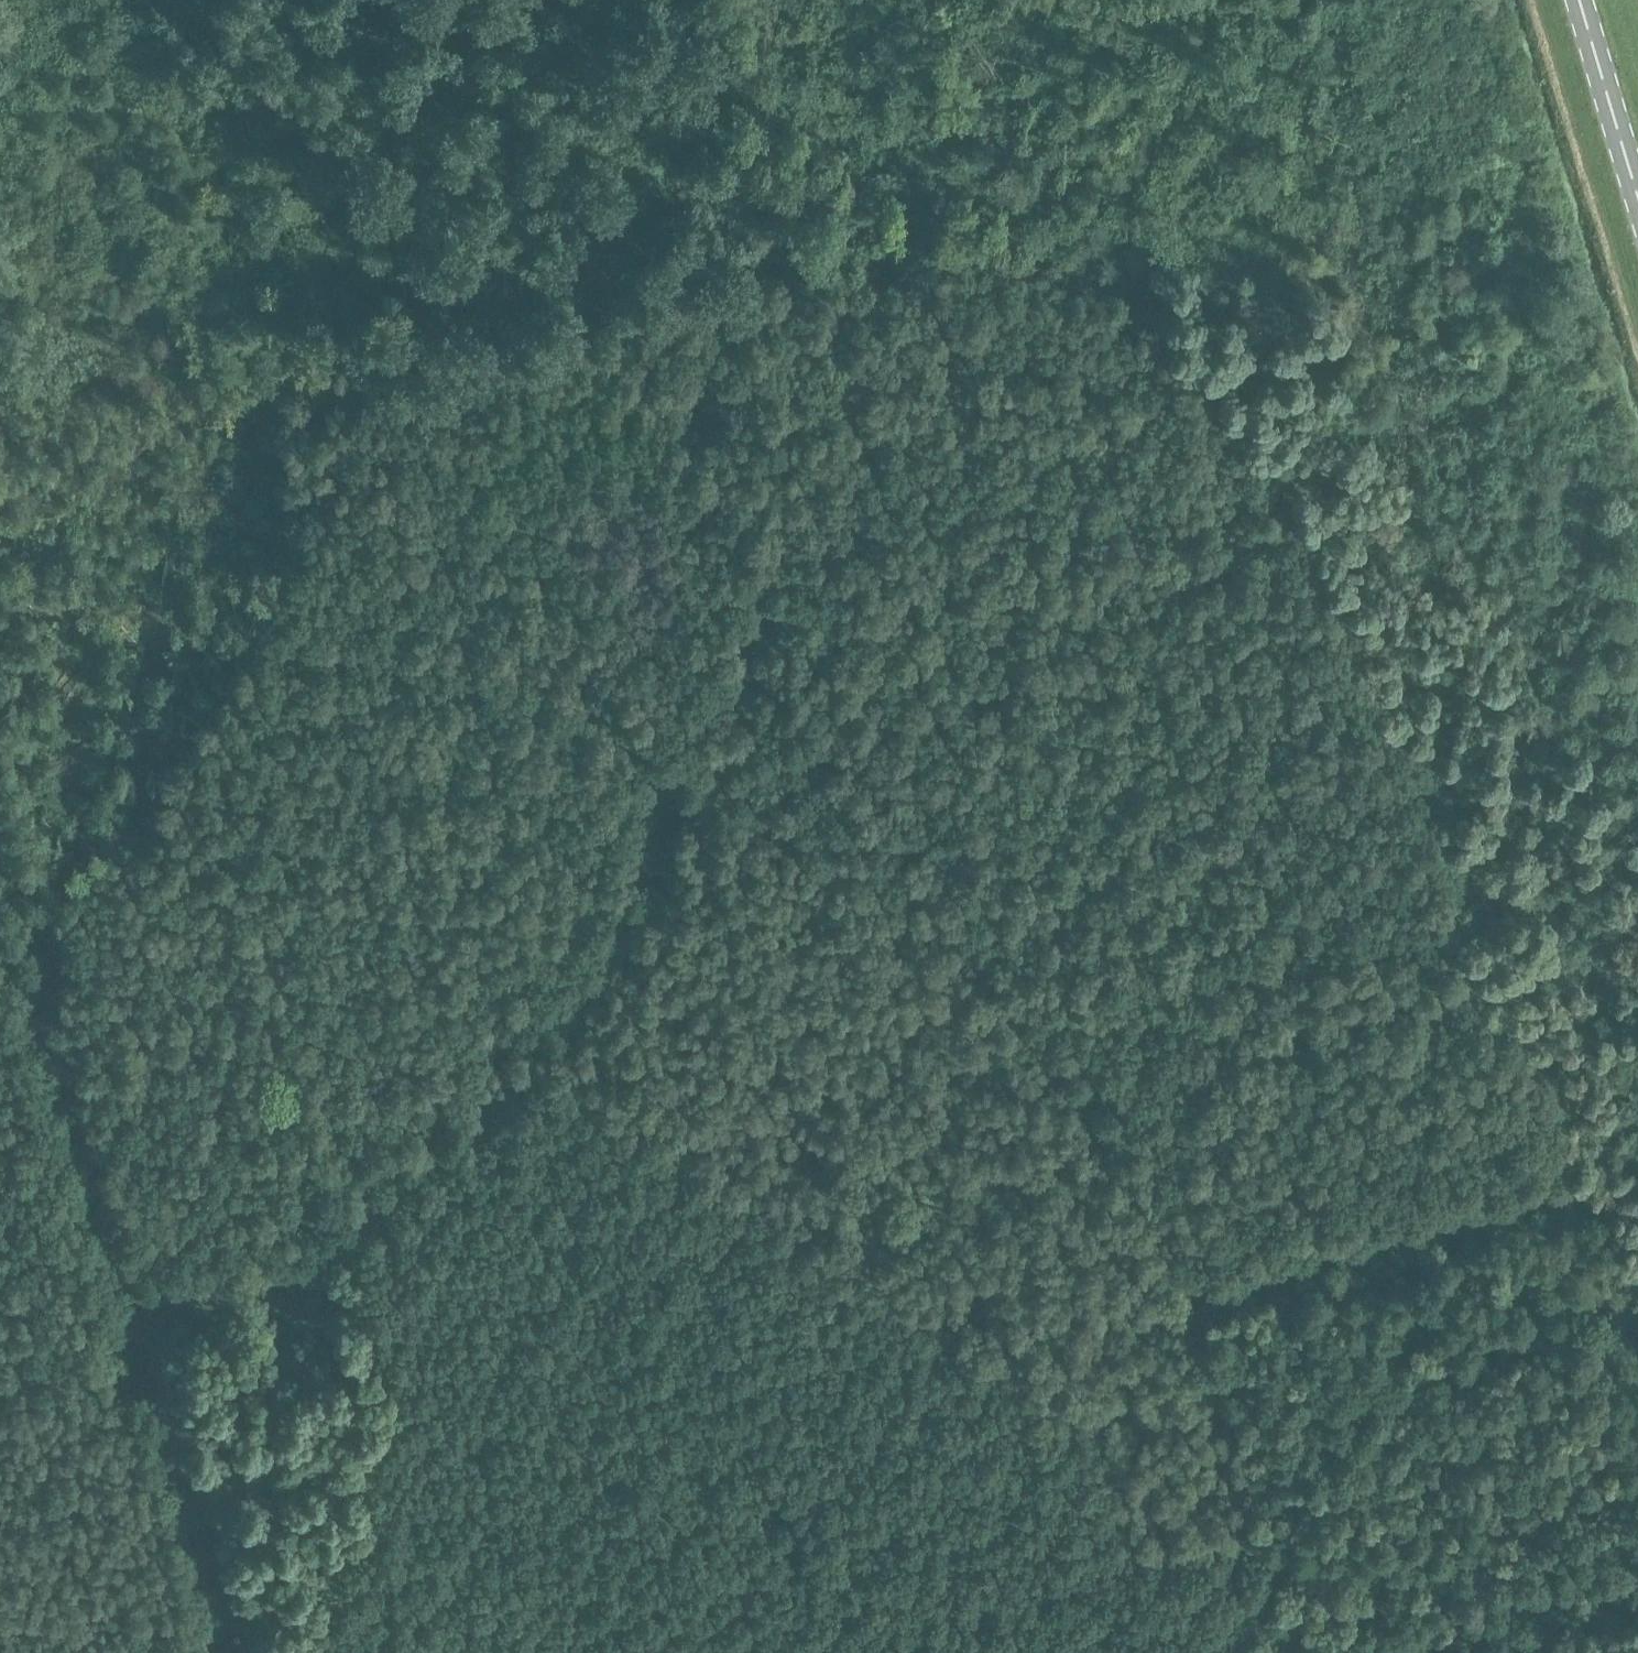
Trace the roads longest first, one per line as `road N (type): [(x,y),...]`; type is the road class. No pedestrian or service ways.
road 1 (secondary): [(1579,0),(1637,196)]

